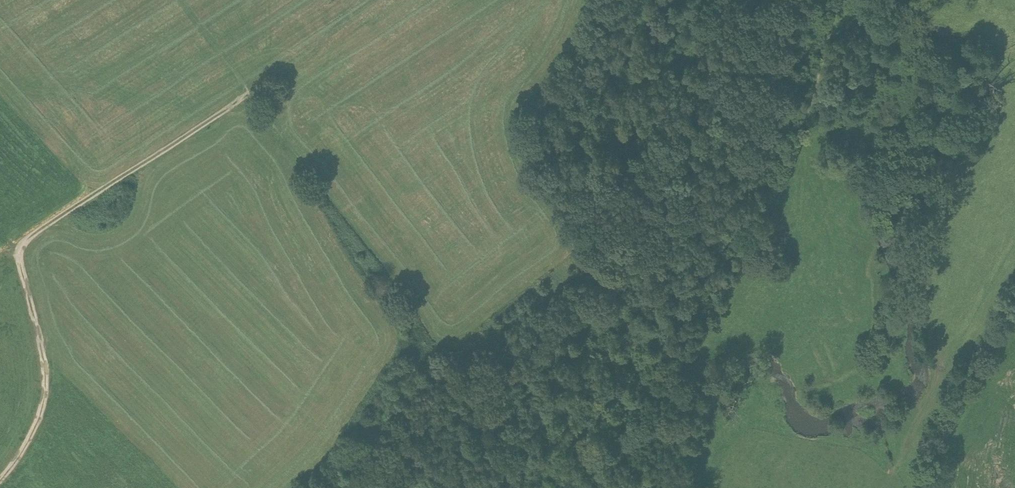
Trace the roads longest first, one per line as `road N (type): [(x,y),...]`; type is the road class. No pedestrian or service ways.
road 1 (track): [(841,0),(786,173),(734,275),(667,374),(636,487)]
road 2 (track): [(0,480),(35,426),(44,389),(21,247),(256,94)]

